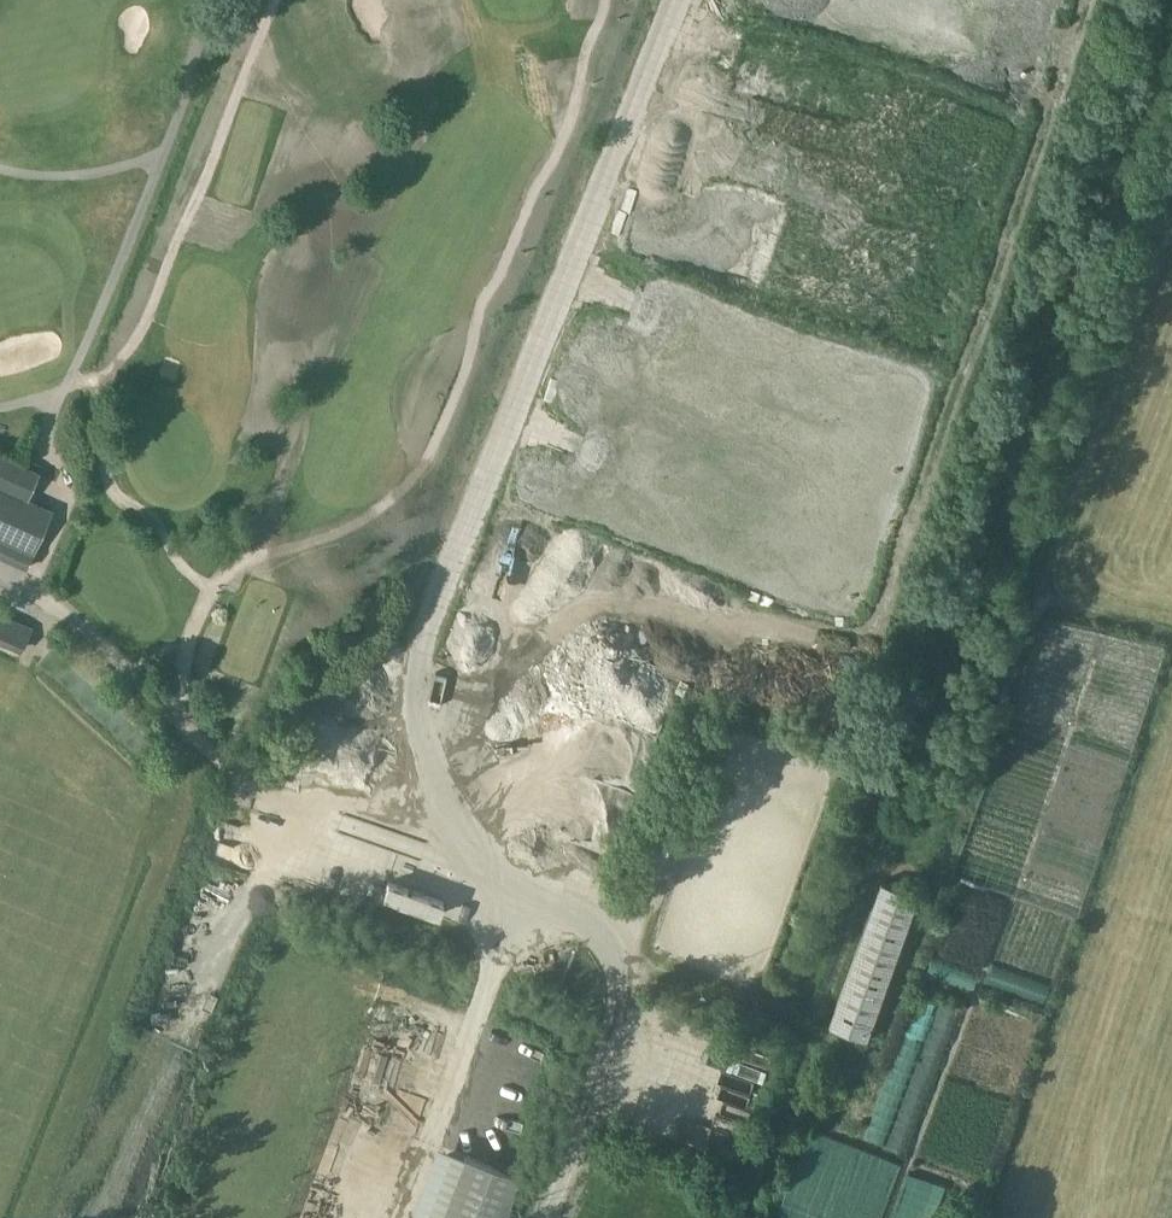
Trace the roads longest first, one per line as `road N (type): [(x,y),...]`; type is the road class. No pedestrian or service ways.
road 1 (track): [(677,0),(421,658),(422,737),(444,822),(445,870)]
road 2 (unclassified): [(547,1217),(628,992),(619,950),(592,917)]

